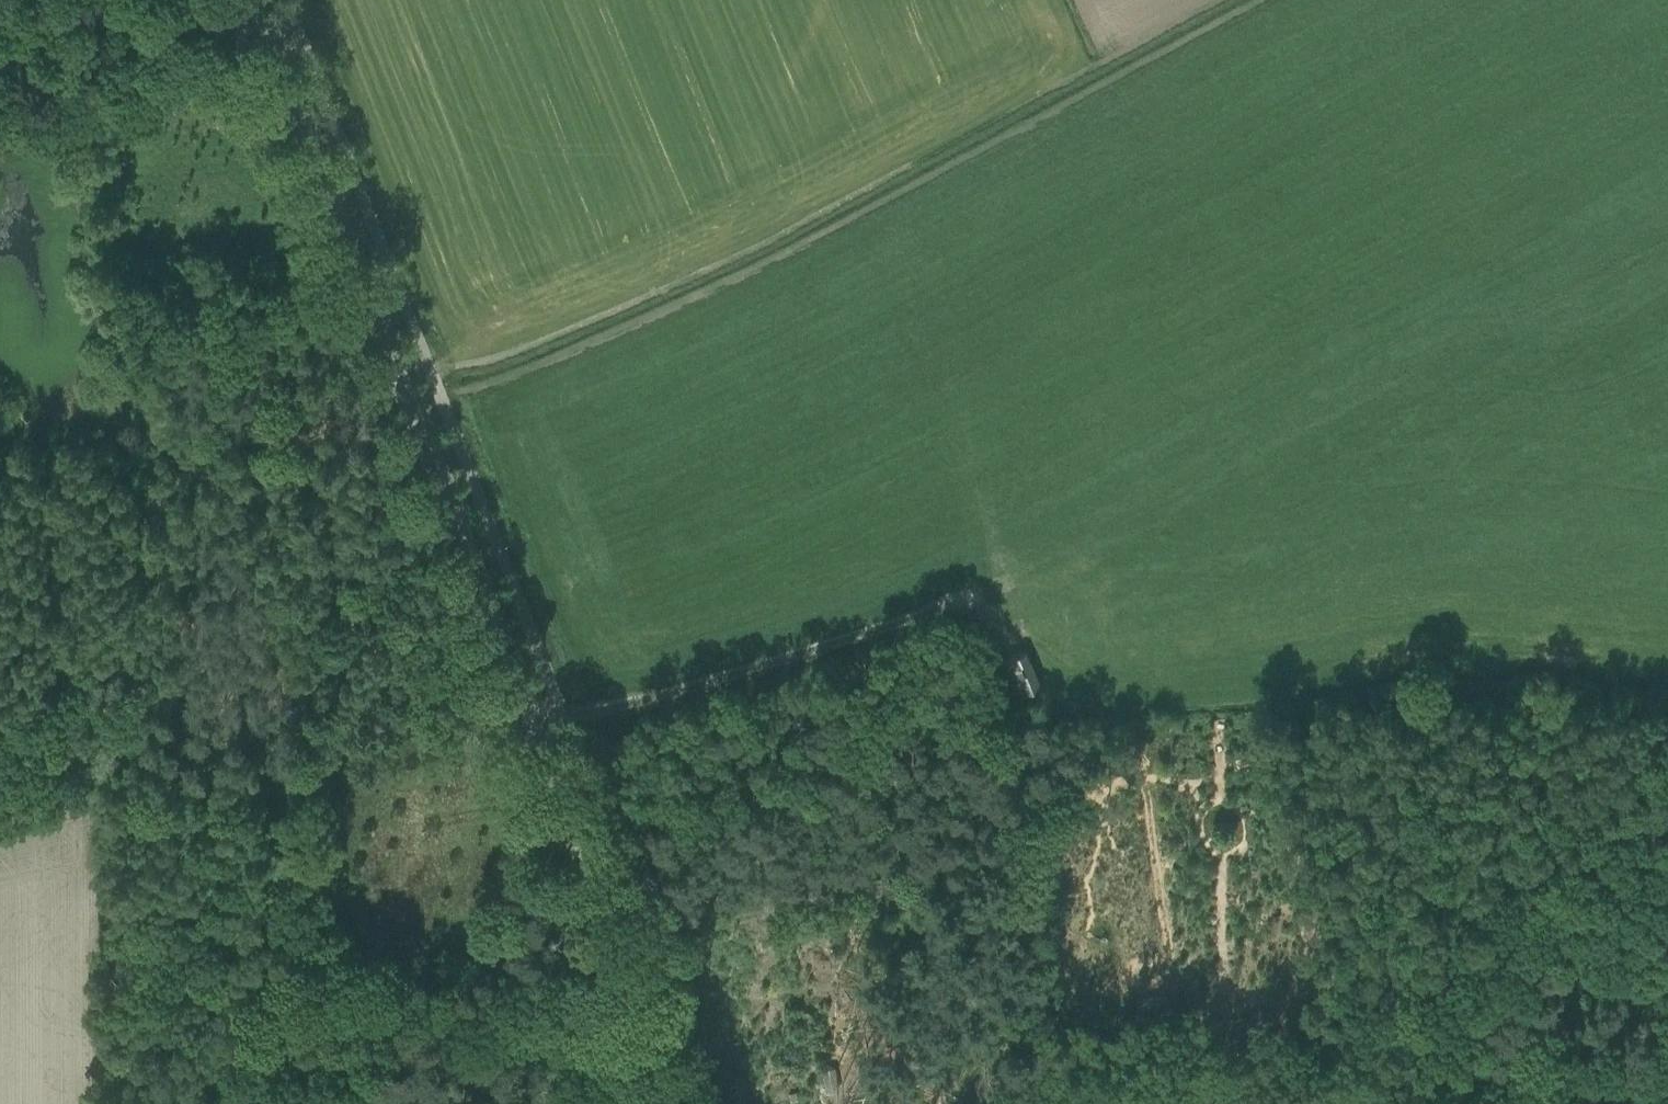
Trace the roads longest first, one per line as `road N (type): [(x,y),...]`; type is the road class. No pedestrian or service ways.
road 1 (tertiary): [(664,1103),(425,404),(254,0)]
road 2 (track): [(0,12),(229,26),(262,21)]

